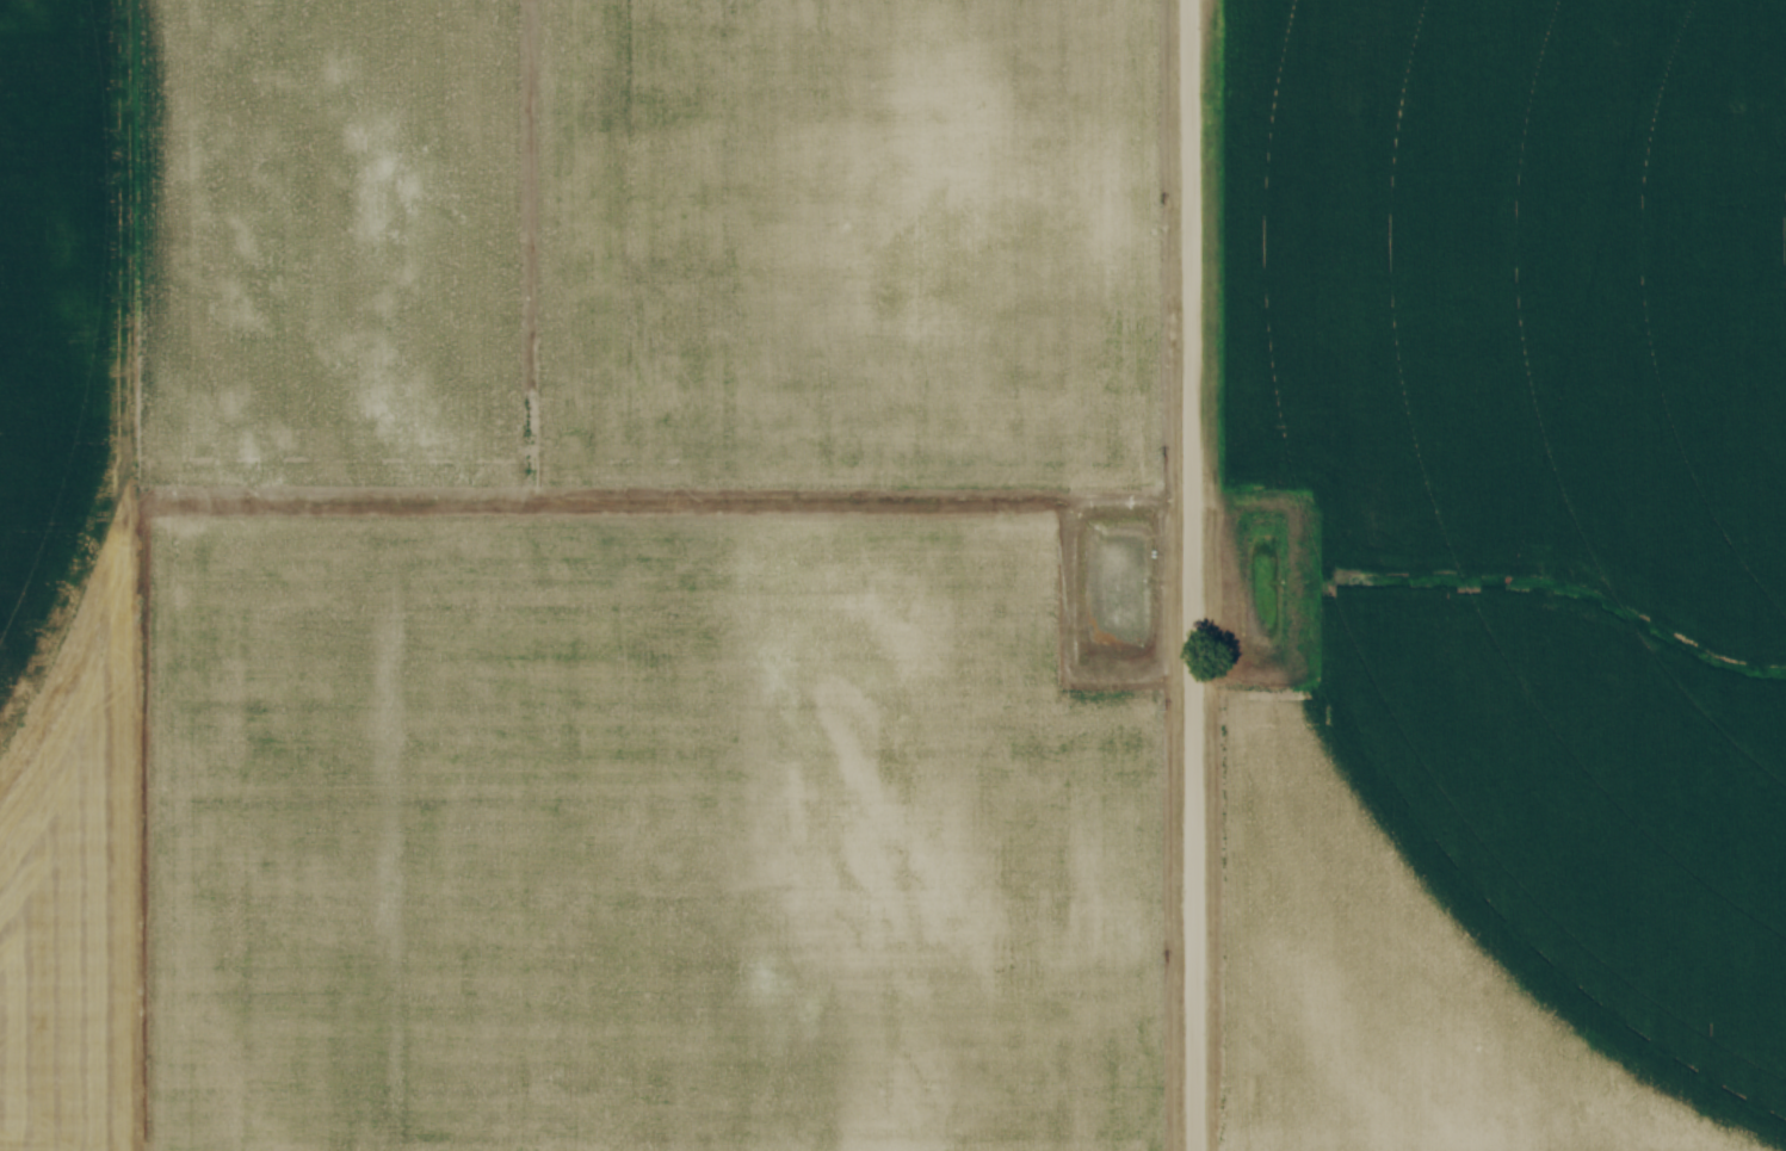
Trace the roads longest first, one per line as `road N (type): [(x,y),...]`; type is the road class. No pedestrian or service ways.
road 1 (residential): [(1197,1150),(1193,0)]

